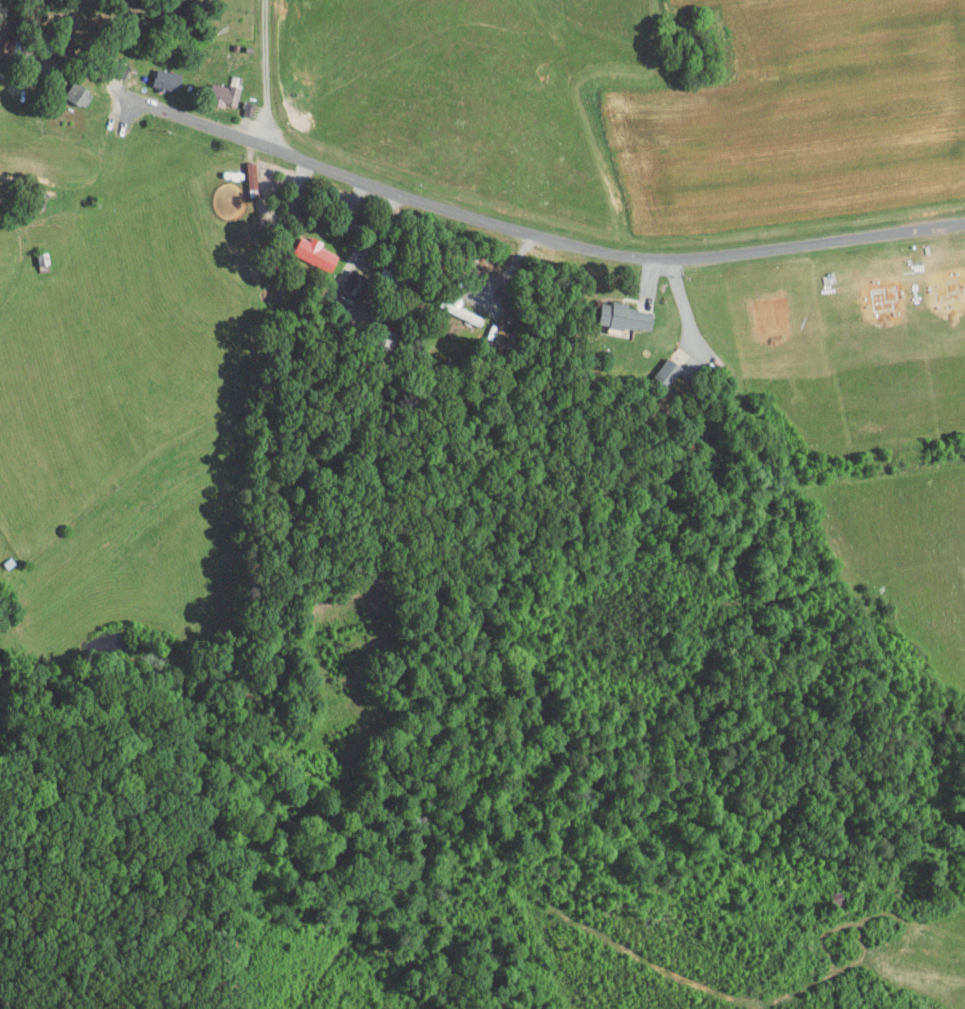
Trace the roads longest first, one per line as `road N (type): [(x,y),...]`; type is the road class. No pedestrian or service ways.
road 1 (residential): [(964,225),(656,263),(391,198),(267,145)]

